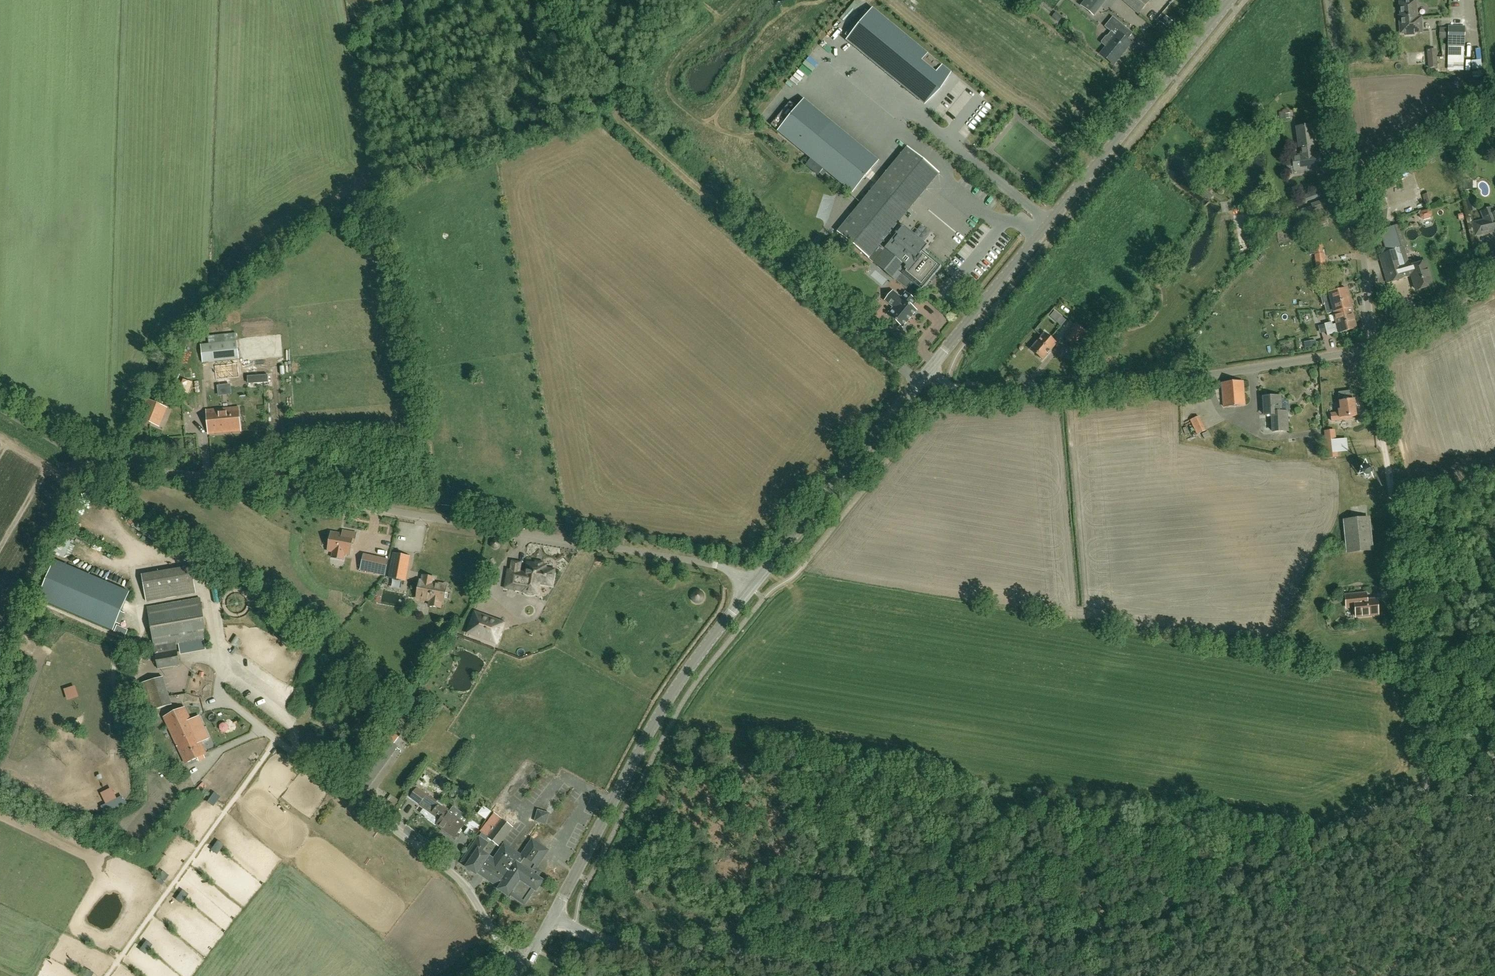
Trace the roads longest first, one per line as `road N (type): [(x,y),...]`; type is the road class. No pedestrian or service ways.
road 1 (tertiary): [(554,916),(608,941),(821,966),(928,953),(1107,917),(1494,757)]
road 2 (unclassified): [(752,587),(714,564),(94,458),(0,407)]
road 3 (tertiary): [(927,371),(1230,0)]
road 4 (unclassified): [(927,371),(984,394),(1208,375),(1371,345)]
road 5 (track): [(138,675),(94,679),(106,768),(86,794),(26,766),(68,641),(99,658)]
road 6 (tertiary): [(554,916),(664,705),(752,587)]
road 7 (unclassified): [(1371,345),(1329,0)]
road 8 (track): [(1421,690),(1407,572),(1364,348)]
road 9 (residential): [(505,955),(455,876),(265,731)]
road 10 (track): [(277,740),(108,975)]
road 11 (tertiary): [(752,587),(927,371)]
road 12 (unclassified): [(1371,345),(1494,285)]

